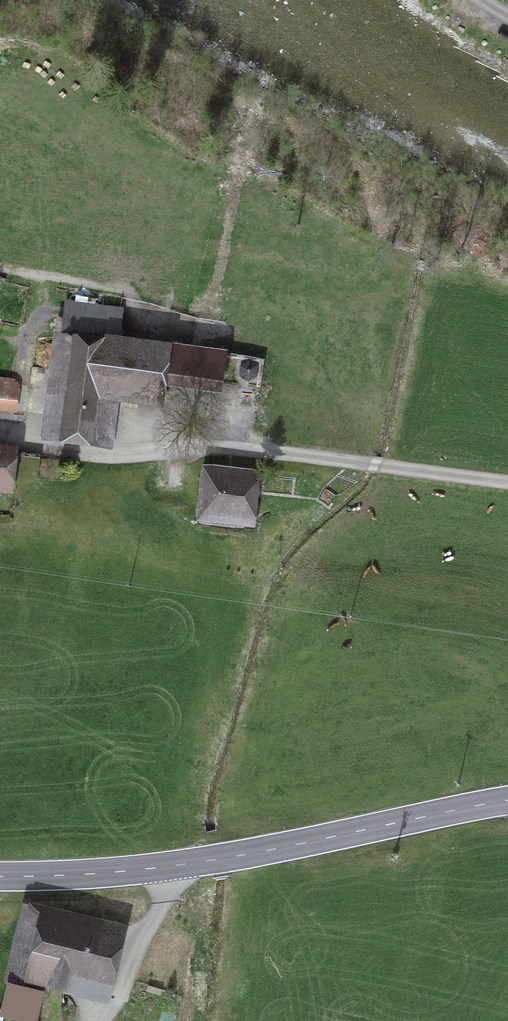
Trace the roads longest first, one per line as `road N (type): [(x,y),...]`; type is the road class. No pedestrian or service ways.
road 1 (secondary): [(0,876),(177,865),(507,799)]
road 2 (track): [(507,481),(251,450),(102,458),(0,430)]
road 3 (track): [(97,1020),(117,1001),(177,865)]
road 4 (track): [(132,292),(0,261)]

